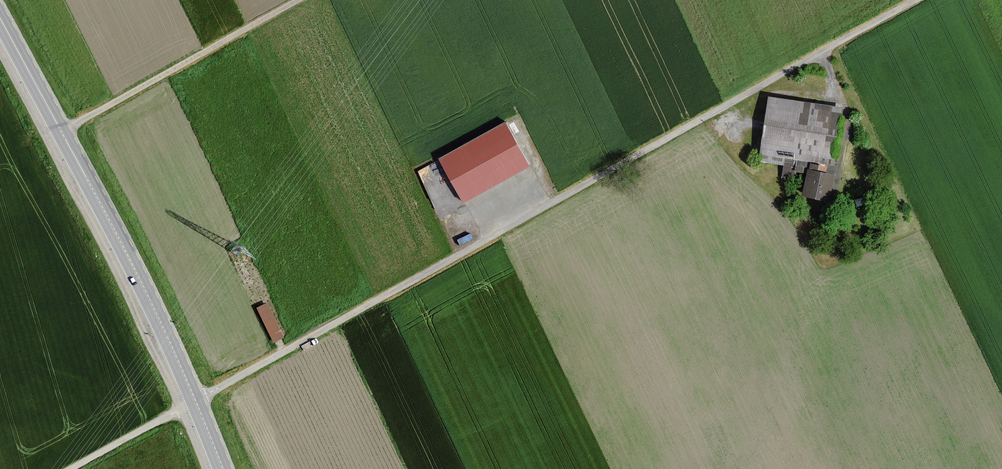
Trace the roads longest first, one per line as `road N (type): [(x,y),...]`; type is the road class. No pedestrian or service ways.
road 1 (track): [(915,0),(71,468)]
road 2 (primary): [(0,18),(143,287),(223,468)]
road 3 (track): [(62,132),(299,0)]
road 4 (track): [(818,54),(848,125),(838,185)]

